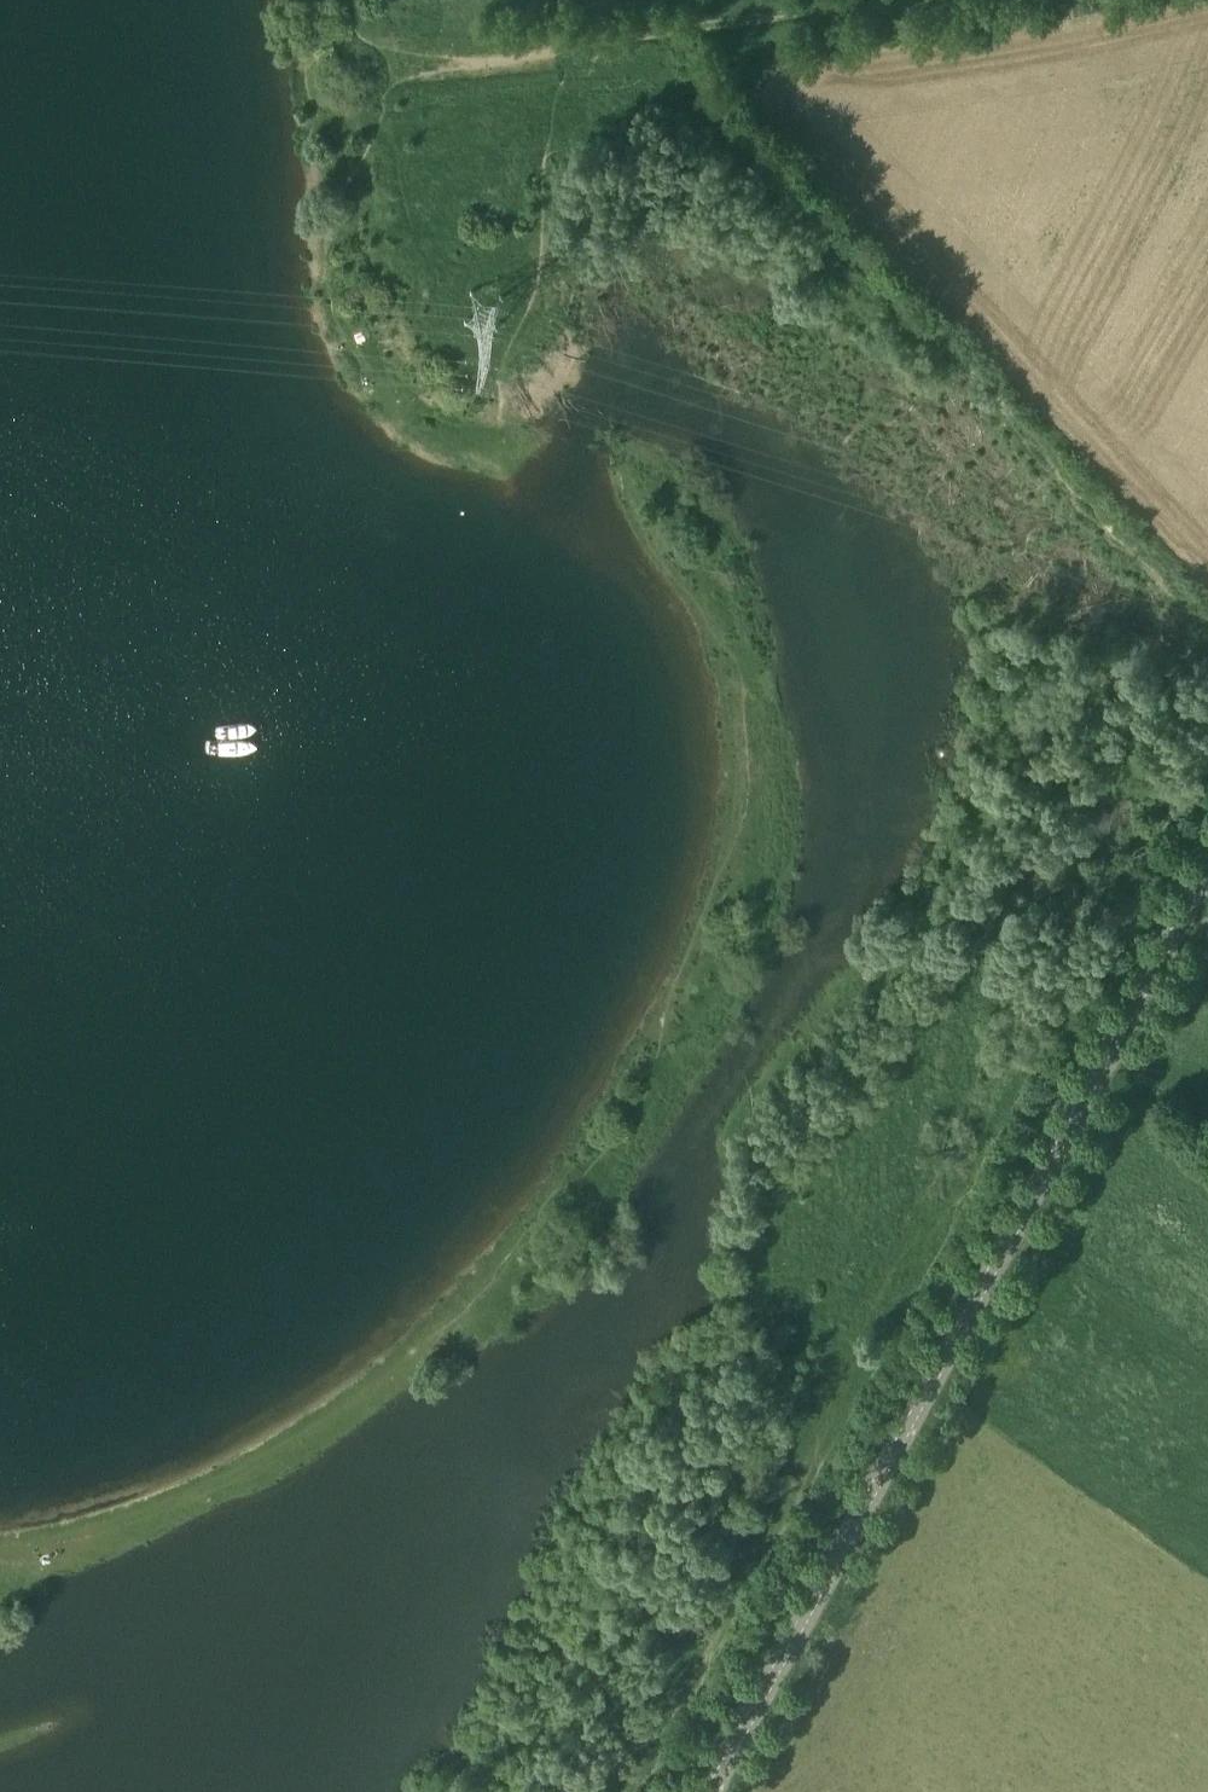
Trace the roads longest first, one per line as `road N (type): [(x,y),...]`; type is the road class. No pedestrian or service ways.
road 1 (unclassified): [(708,1791),(1207,868)]
road 2 (track): [(910,0),(568,55)]
road 3 (track): [(568,55),(373,69)]

